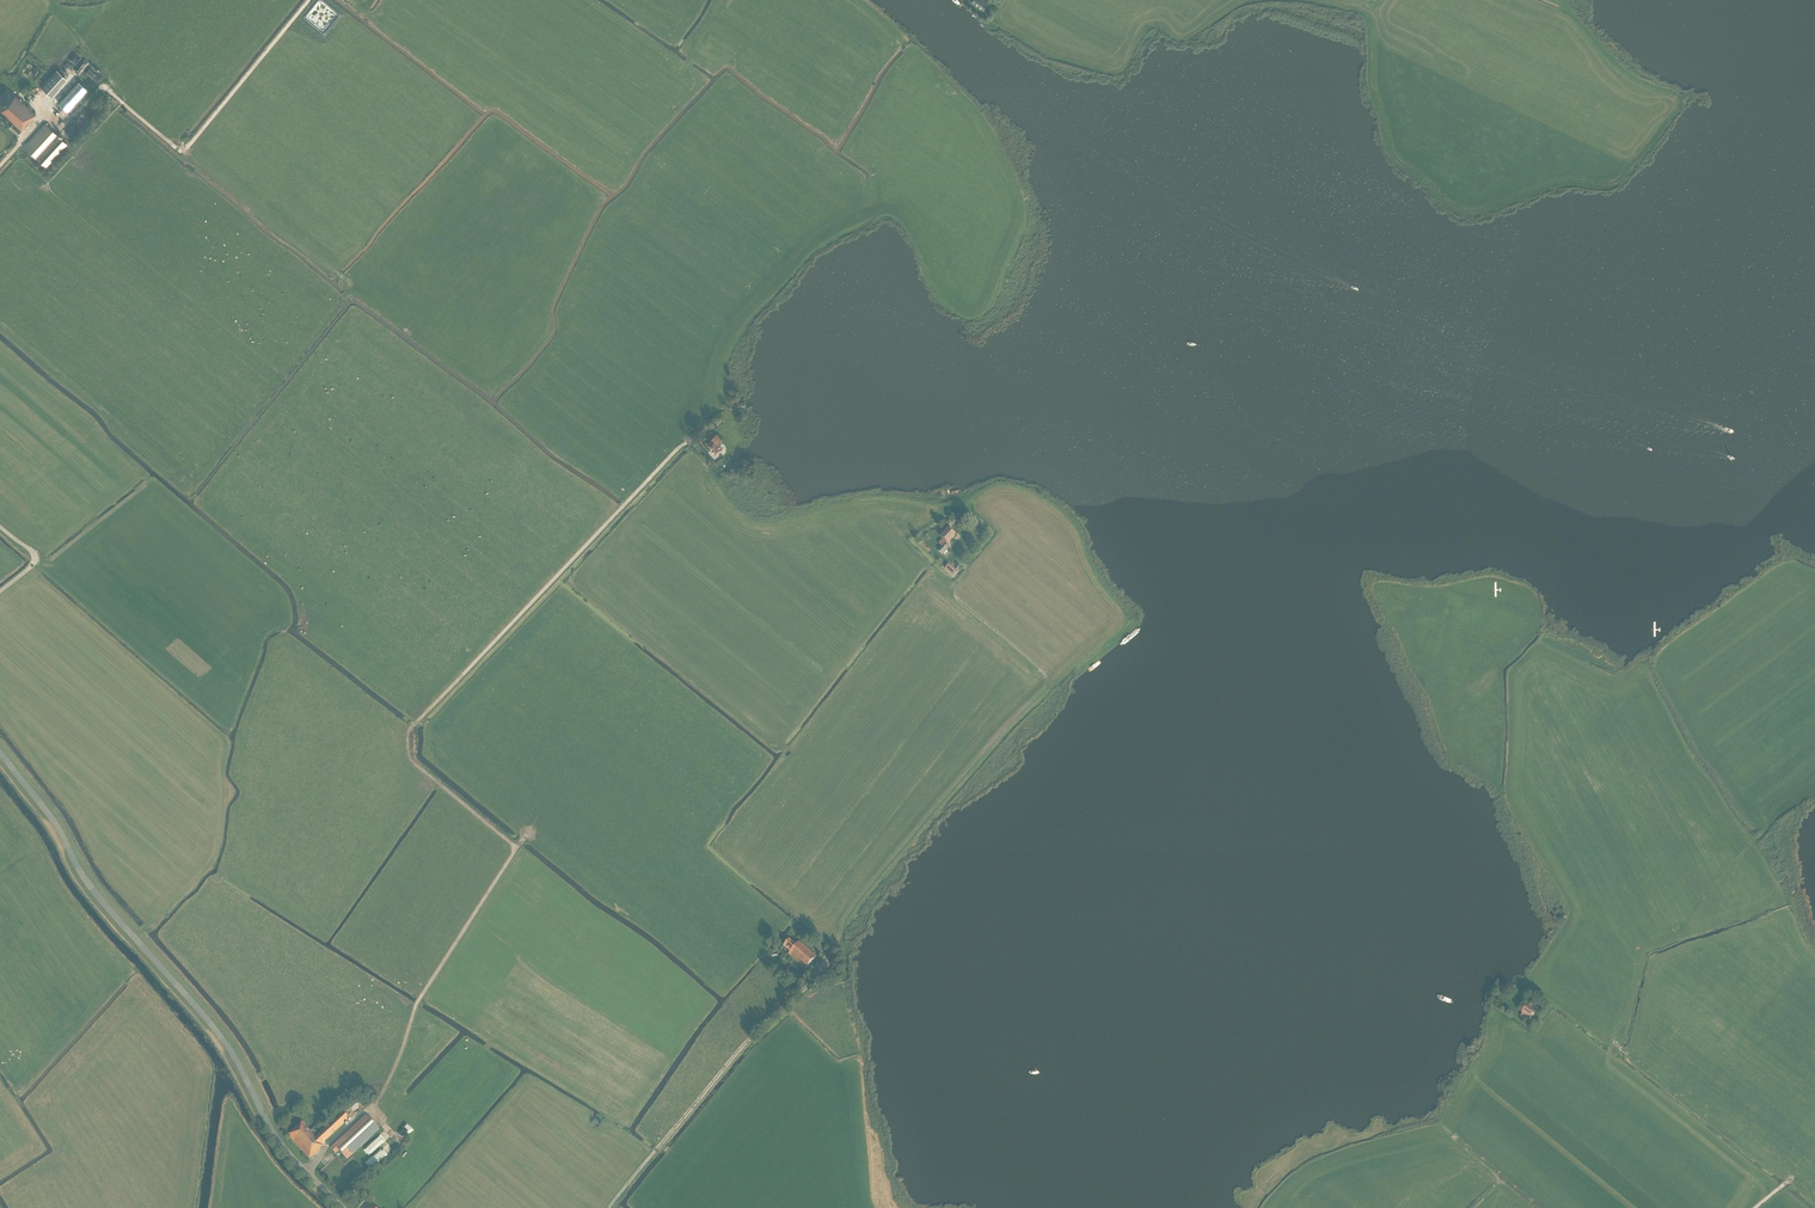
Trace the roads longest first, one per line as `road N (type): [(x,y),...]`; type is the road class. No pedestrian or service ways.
road 1 (tertiary): [(344,1207),(283,1146),(225,1045),(99,899),(0,754)]
road 2 (track): [(1501,1022),(1497,1055),(1464,1126),(1552,1207)]

